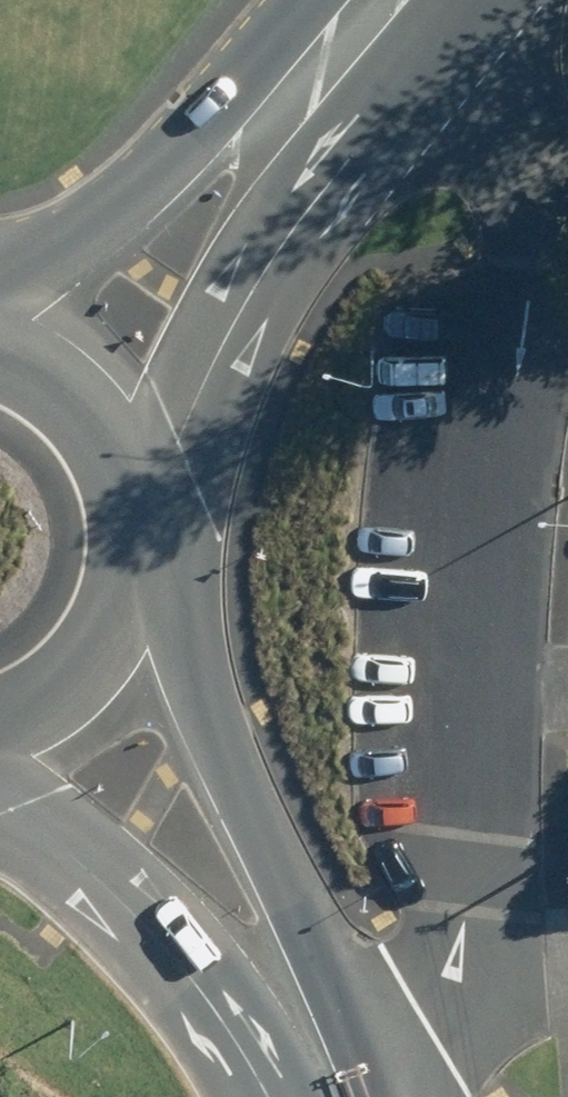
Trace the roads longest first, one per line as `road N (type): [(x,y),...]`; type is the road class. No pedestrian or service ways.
road 1 (tertiary): [(128,554),(283,872),(320,987),(324,1048)]
road 2 (secondary): [(349,47),(185,435),(129,527)]
road 3 (secondary): [(0,320),(55,260),(349,47)]
road 4 (tertiary): [(324,1048),(262,1030),(0,792)]
road 5 (secondary): [(0,348),(69,390),(101,430),(121,476),(129,527)]
road 6 (secondary): [(128,554),(110,614),(85,655),(49,689),(0,715)]

